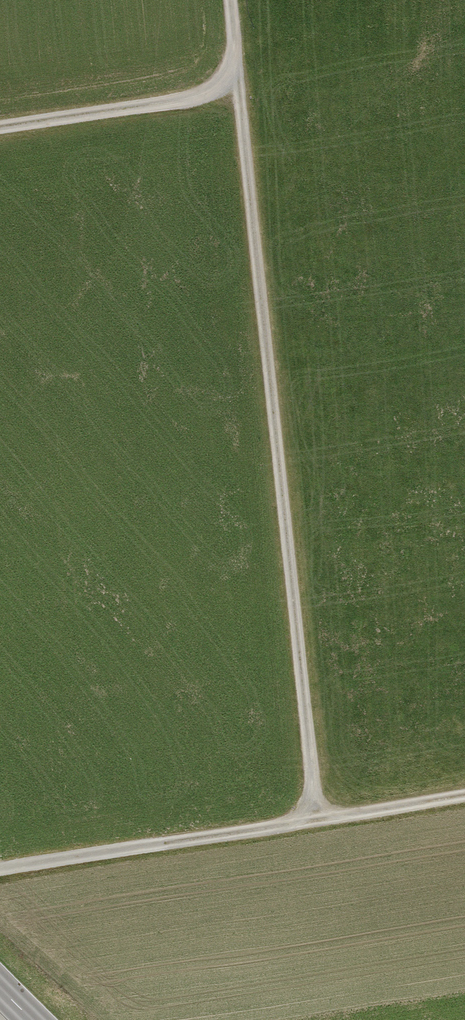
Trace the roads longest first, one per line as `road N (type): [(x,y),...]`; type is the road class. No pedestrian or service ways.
road 1 (track): [(231,0),(319,810)]
road 2 (track): [(0,869),(464,787)]
road 3 (track): [(238,66),(196,95),(0,127)]

